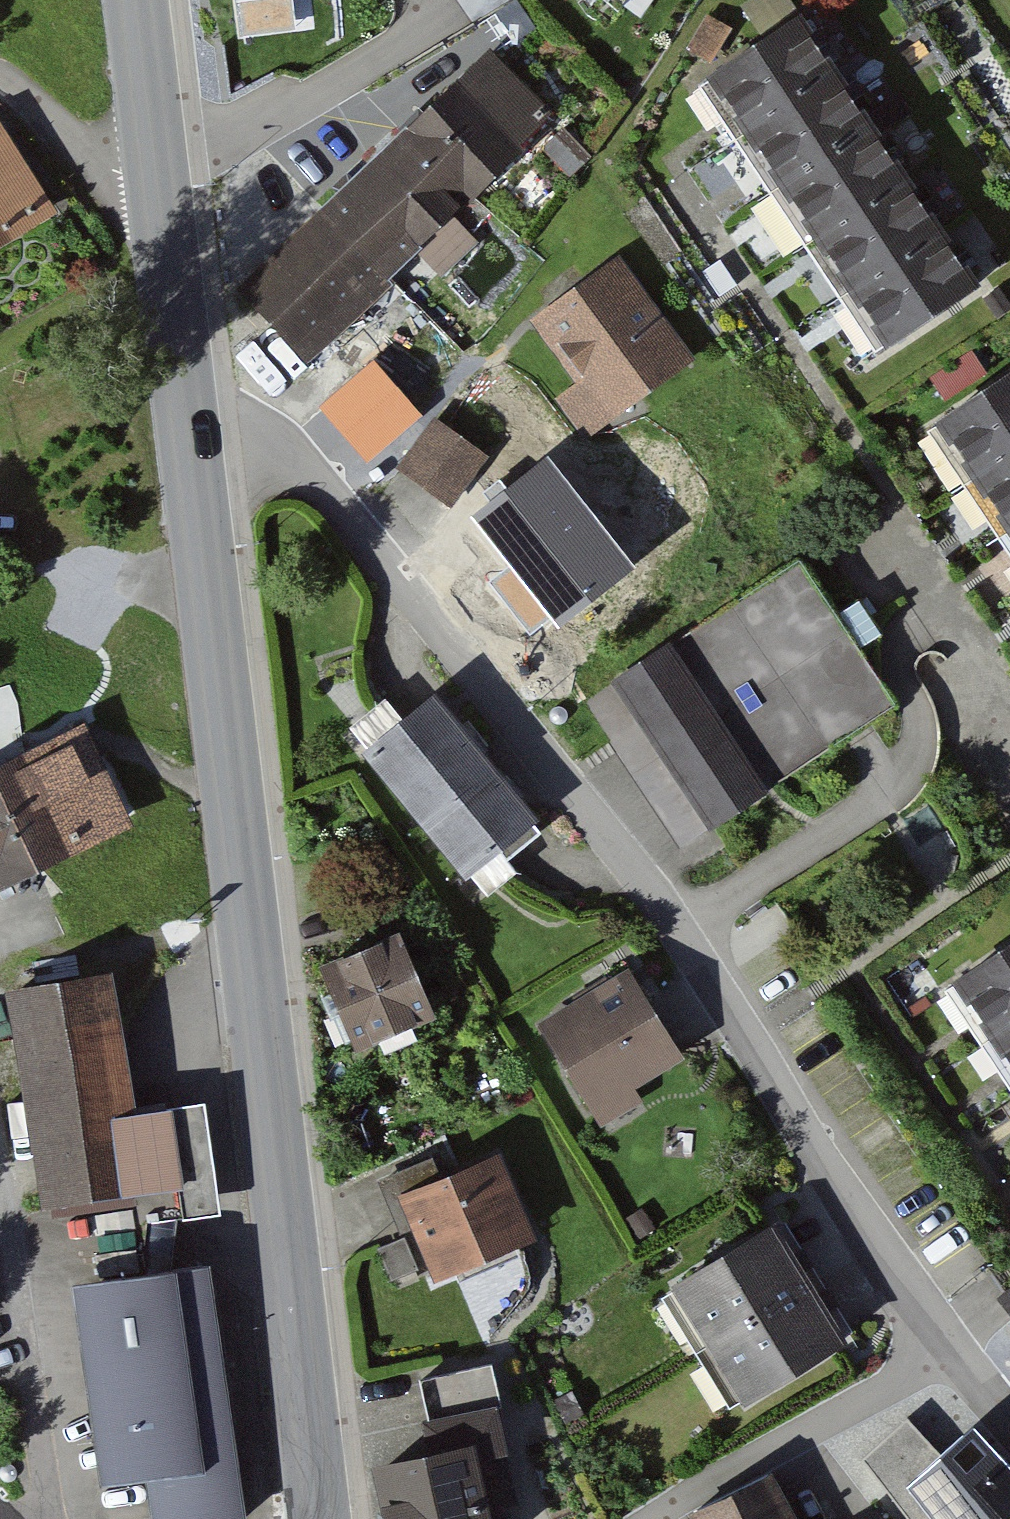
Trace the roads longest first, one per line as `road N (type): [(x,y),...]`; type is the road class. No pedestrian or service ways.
road 1 (residential): [(945,1347),(677,928),(288,429),(192,418)]
road 2 (secondary): [(192,418),(323,1518)]
road 3 (secondary): [(142,0),(192,418)]
road 4 (residential): [(0,1163),(53,1397),(59,1518)]
road 5 (residential): [(945,1347),(652,1518)]

